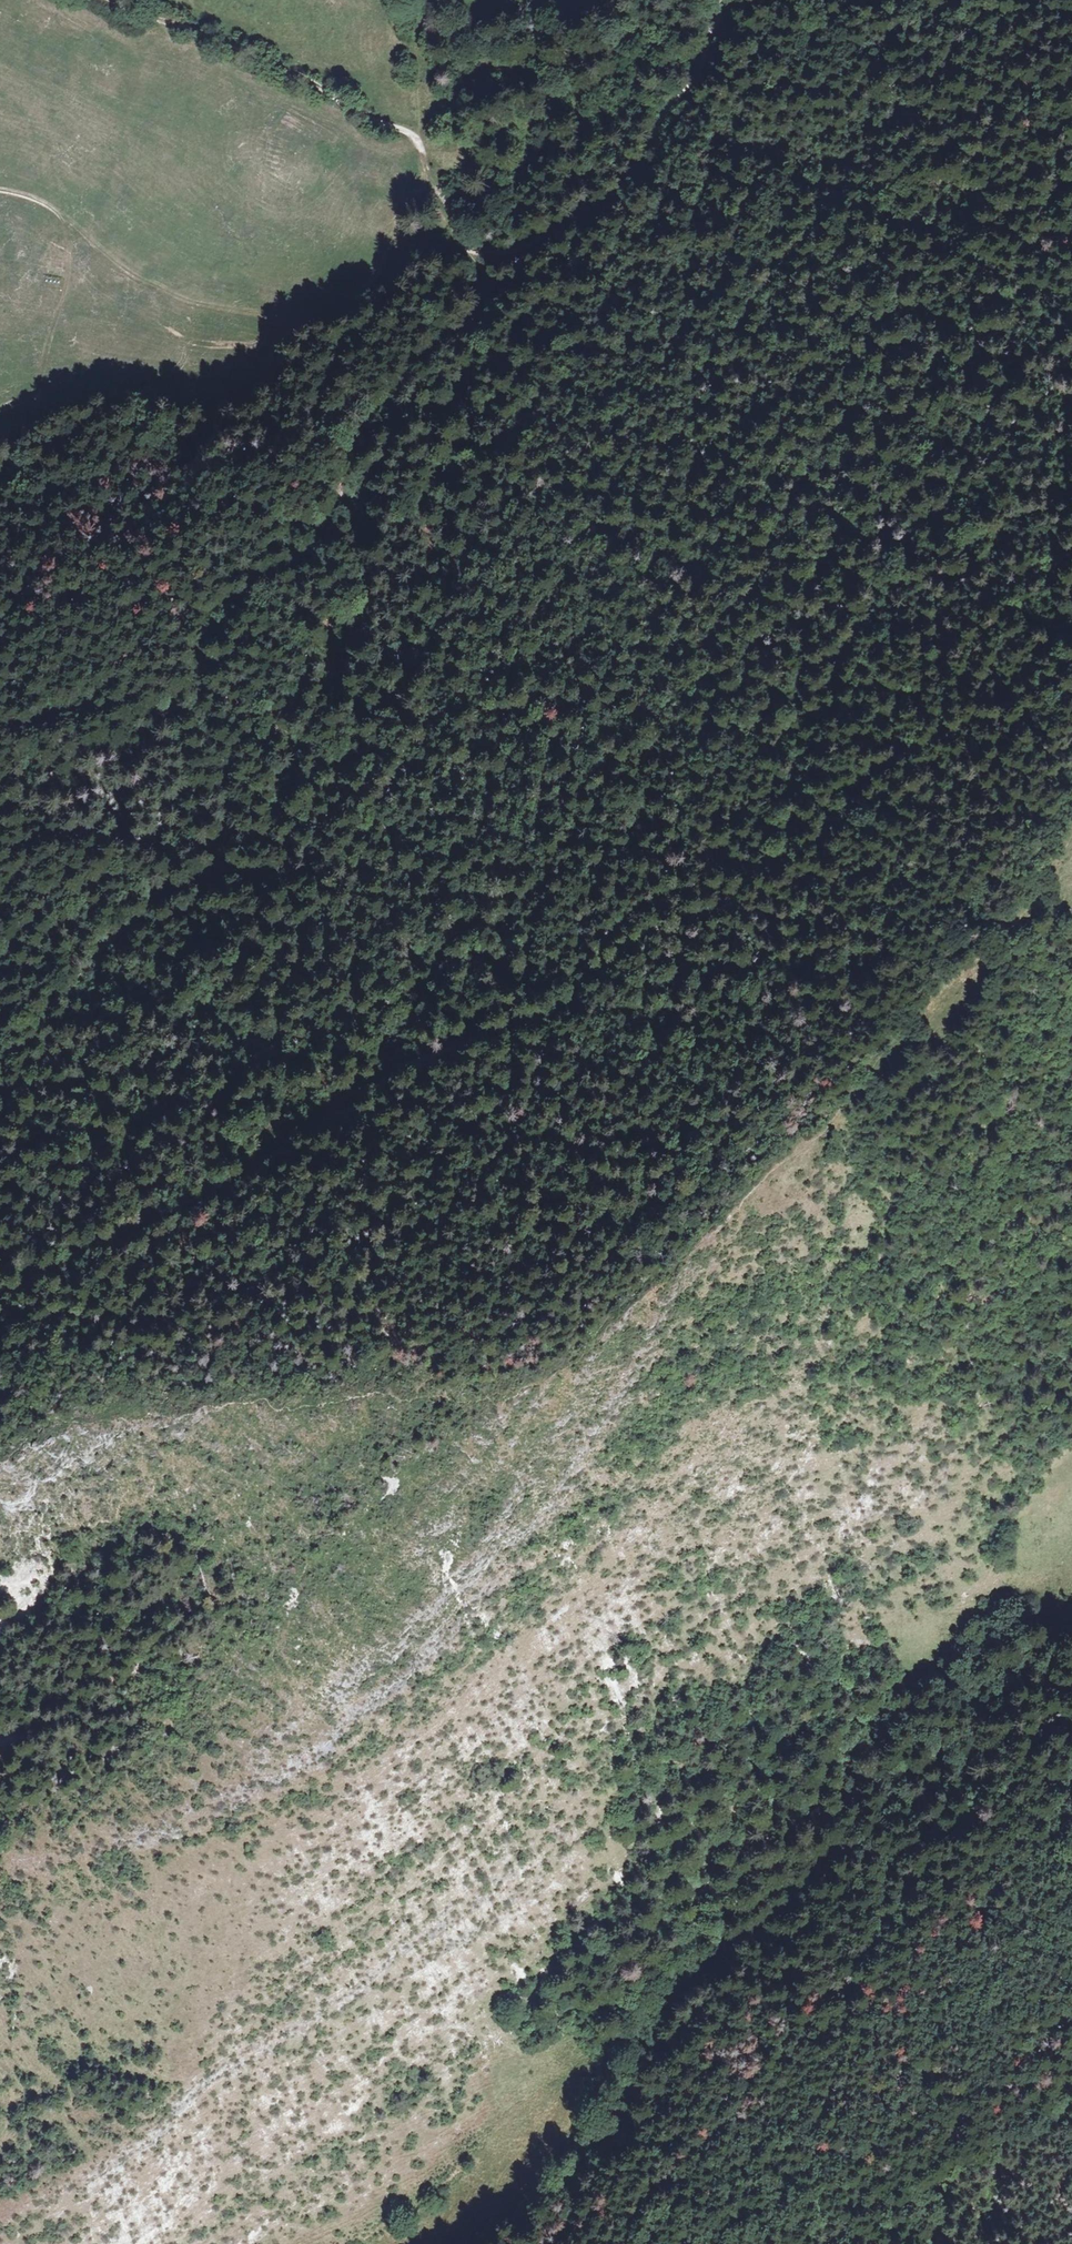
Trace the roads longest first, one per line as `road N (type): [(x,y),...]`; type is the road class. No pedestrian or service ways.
road 1 (track): [(108,0),(291,72),(408,134),(455,231),(482,253)]
road 2 (track): [(482,253),(540,242),(642,167),(693,72),(719,0)]

